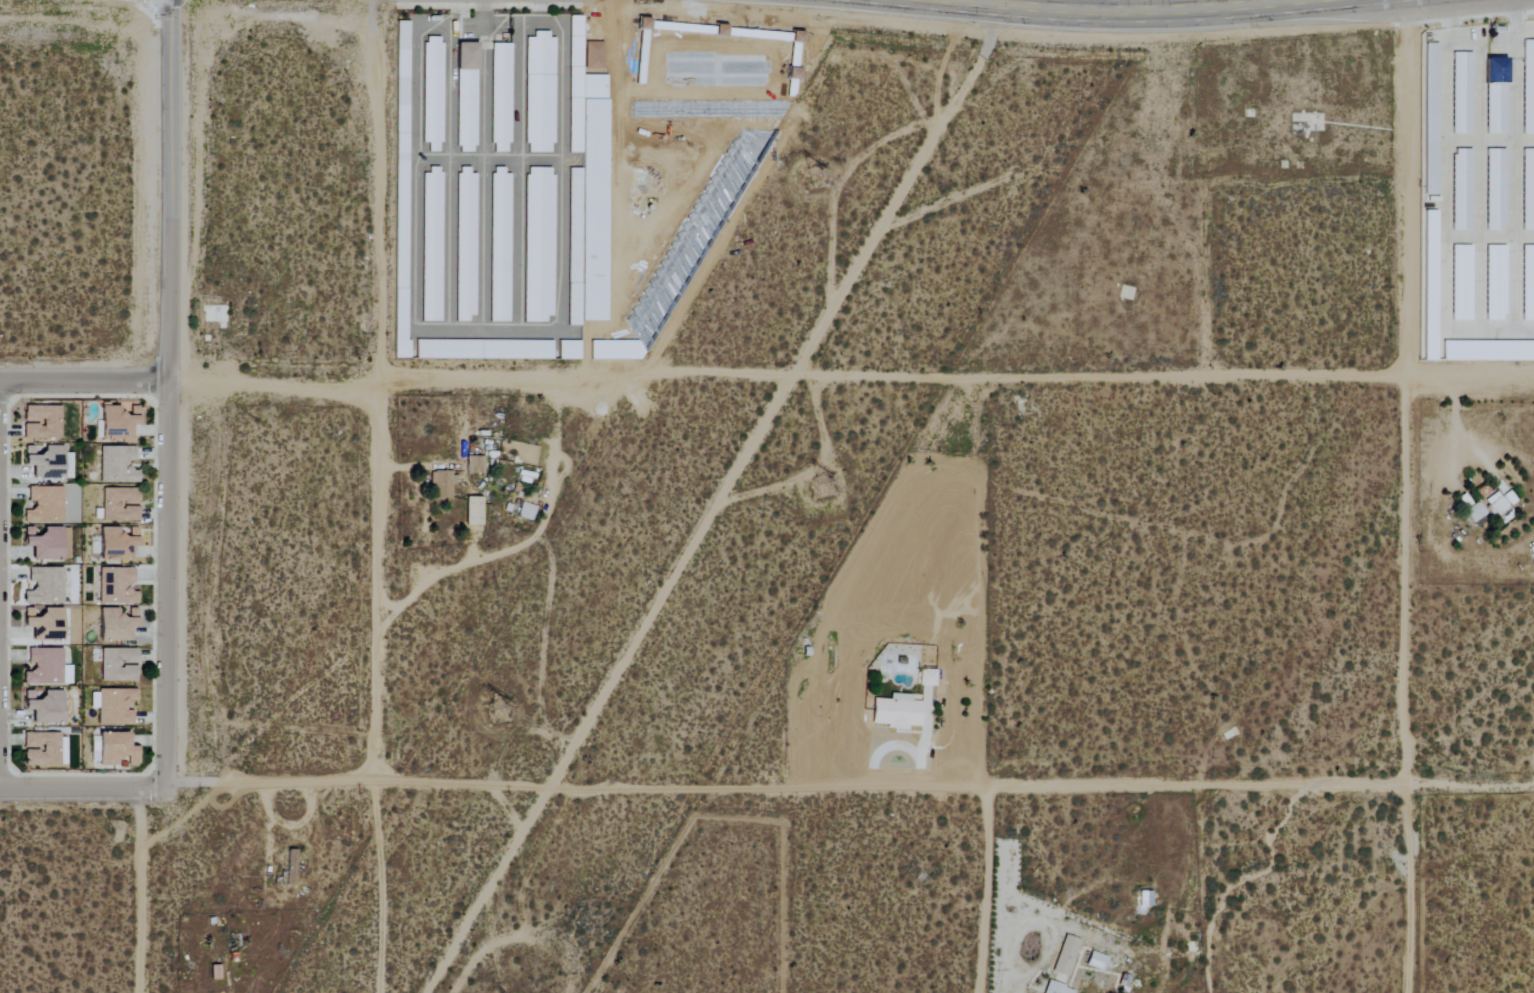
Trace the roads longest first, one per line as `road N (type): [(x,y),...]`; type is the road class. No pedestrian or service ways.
road 1 (residential): [(0,788),(1533,780)]
road 2 (residential): [(1533,378),(965,380),(800,371),(372,388),(170,383)]
road 3 (residential): [(143,992),(136,962),(163,789),(169,0)]
road 4 (residential): [(1409,992),(1410,0)]
road 5 (residential): [(372,388),(379,992)]
road 6 (primary): [(1389,0),(1139,19),(920,0)]
road 7 (residential): [(993,787),(977,992)]
road 8 (residential): [(1199,381),(1200,185)]
road 9 (residential): [(170,383),(0,384)]

